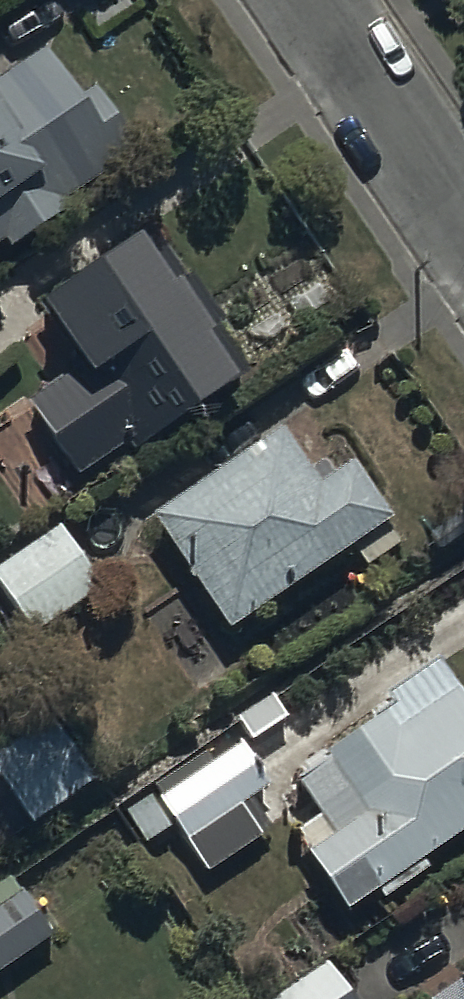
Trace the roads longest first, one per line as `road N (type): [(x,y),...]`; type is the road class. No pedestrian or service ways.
road 1 (residential): [(323,0),(463,211)]

